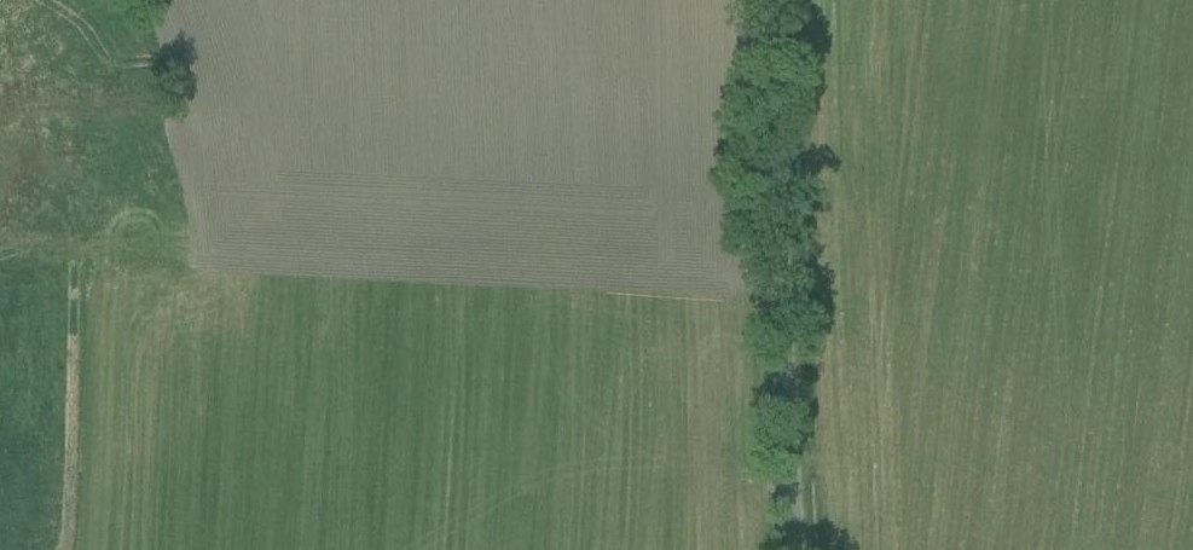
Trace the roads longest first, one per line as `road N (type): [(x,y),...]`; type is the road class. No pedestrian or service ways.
road 1 (unclassified): [(789,549),(770,0)]

